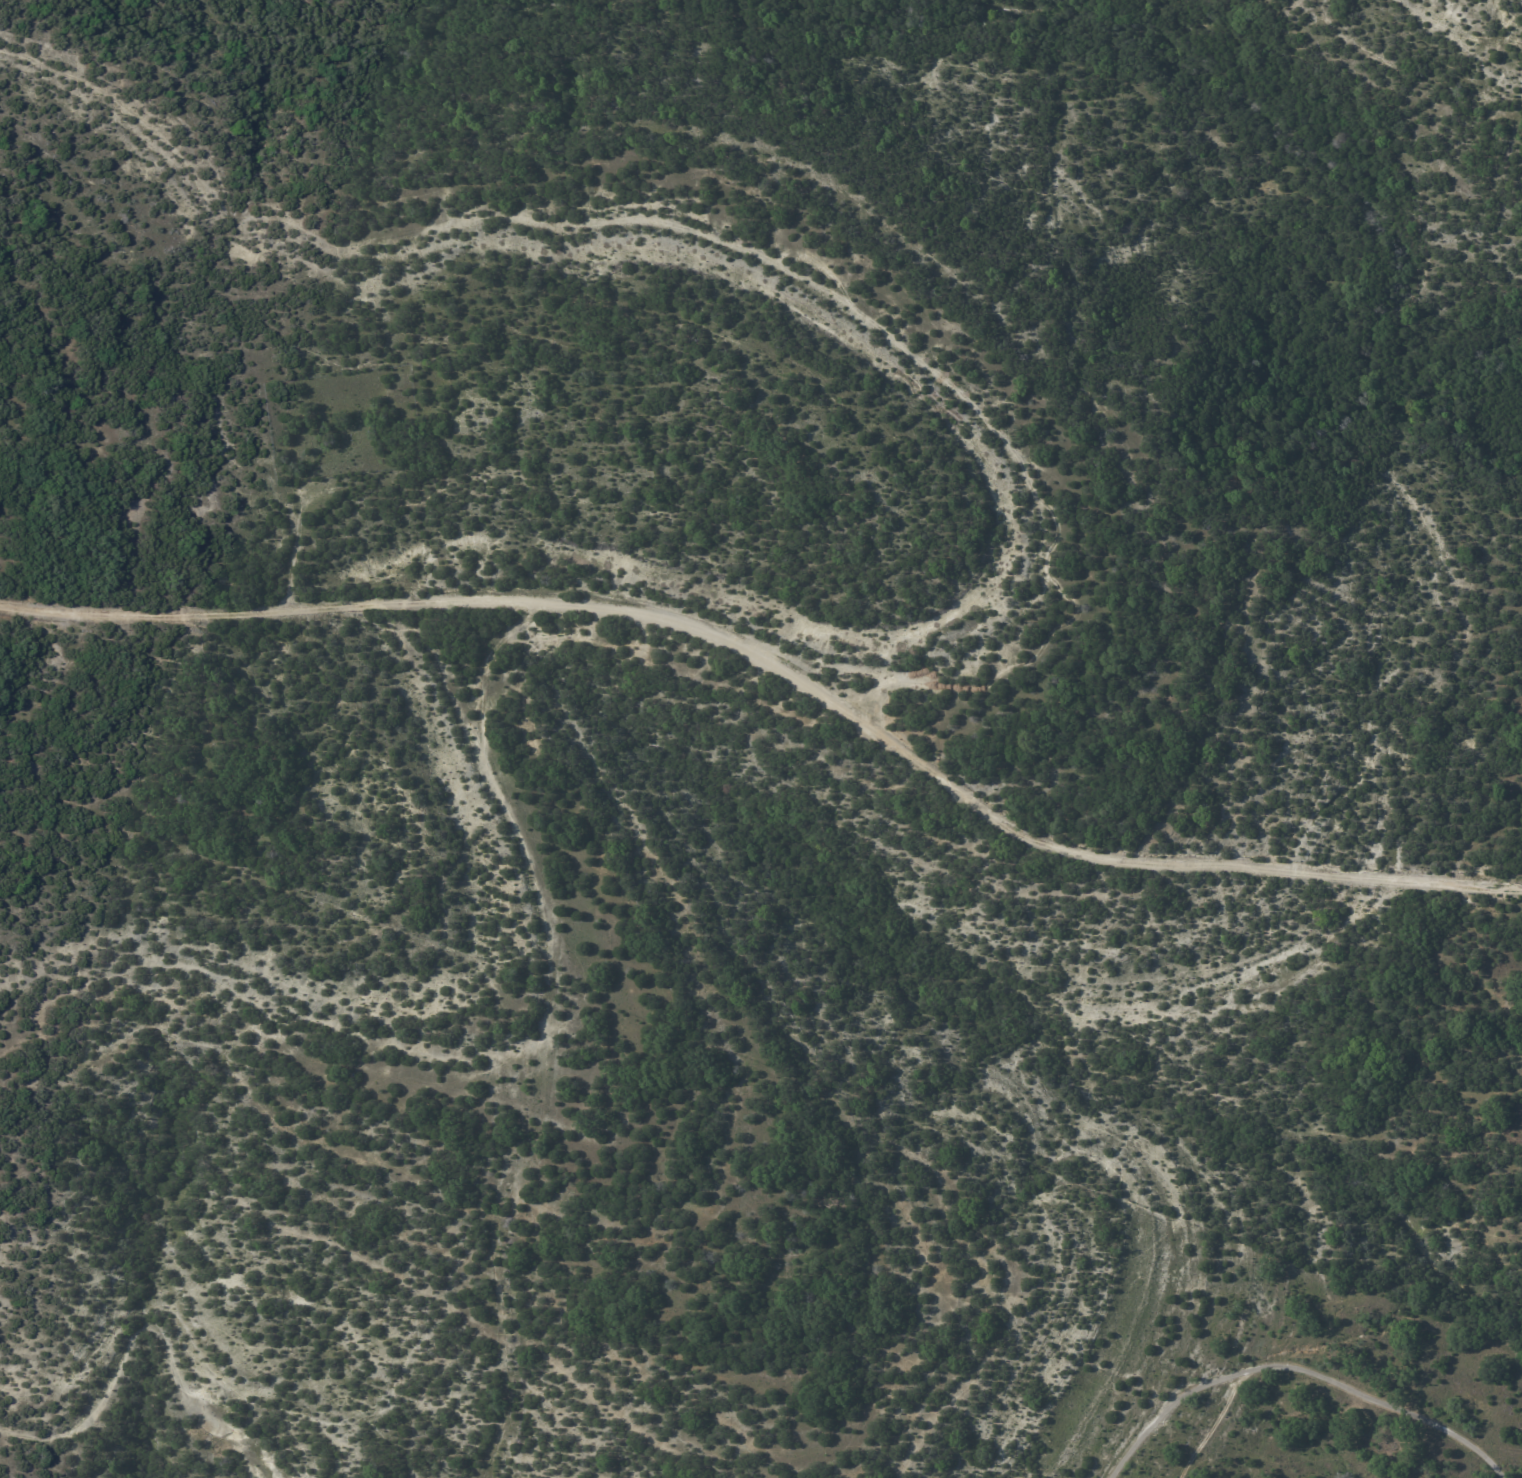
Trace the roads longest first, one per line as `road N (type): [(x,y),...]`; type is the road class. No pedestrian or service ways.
road 1 (residential): [(1521,891),(1366,879),(1300,883),(1041,847),(782,676),(662,631),(542,609),(358,608),(62,624),(0,614)]

